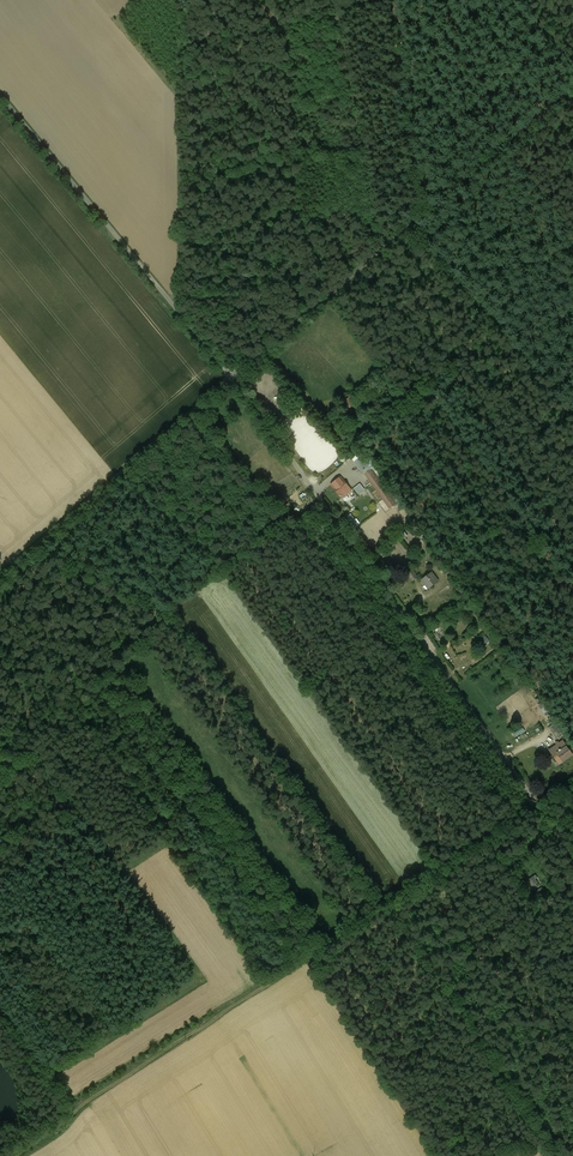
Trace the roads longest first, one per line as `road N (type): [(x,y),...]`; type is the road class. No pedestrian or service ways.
road 1 (unclassified): [(572,852),(233,377)]
road 2 (track): [(35,544),(174,619),(387,904)]
road 3 (unclassified): [(233,377),(572,81)]
road 4 (track): [(298,321),(283,26),(392,0)]
road 5 (unclassified): [(233,377),(0,95)]
road 6 (unclassified): [(0,574),(233,377)]
road 7 (track): [(553,1155),(387,904)]
road 8 (track): [(410,227),(572,424)]

